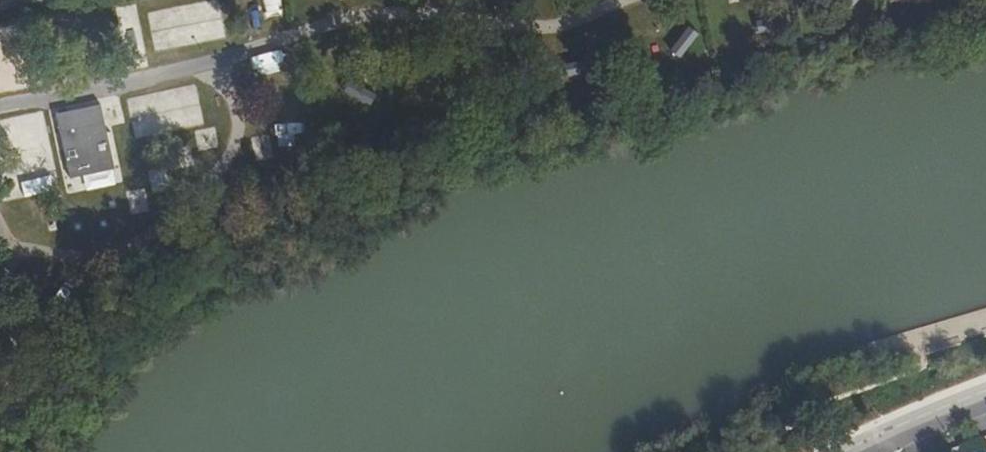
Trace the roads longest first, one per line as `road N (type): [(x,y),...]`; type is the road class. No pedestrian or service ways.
road 1 (track): [(0,248),(28,248),(104,225),(259,121),(413,72)]

